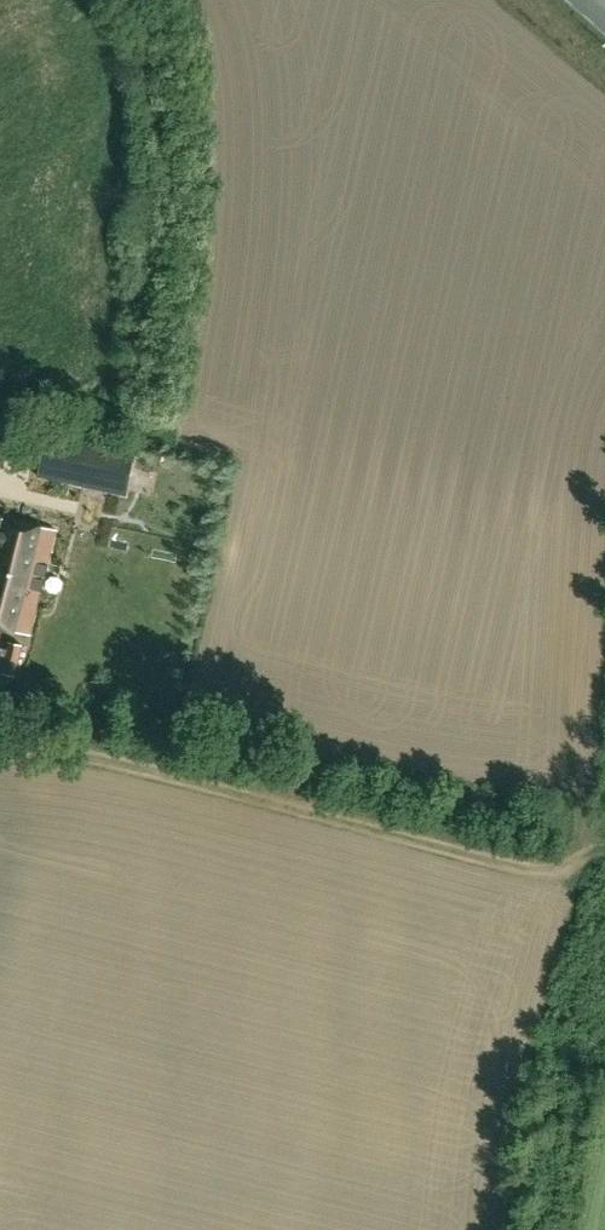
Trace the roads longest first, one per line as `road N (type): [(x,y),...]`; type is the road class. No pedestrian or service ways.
road 1 (track): [(0,744),(110,760),(546,866),(604,849)]

